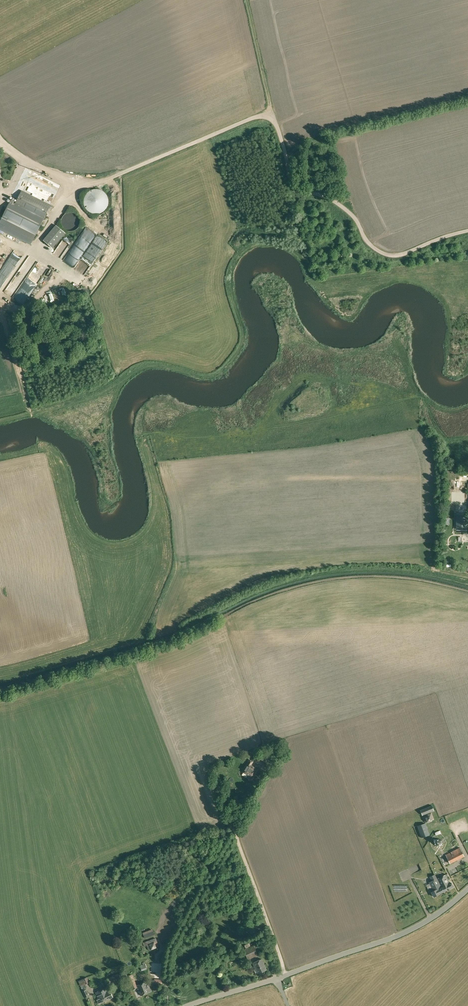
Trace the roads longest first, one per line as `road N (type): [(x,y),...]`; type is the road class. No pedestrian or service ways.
road 1 (track): [(0,147),(28,168),(95,183),(268,113),(300,198),(348,211),(371,247),(396,255),(467,232)]
road 2 (unclassified): [(467,889),(400,935),(190,1005)]

